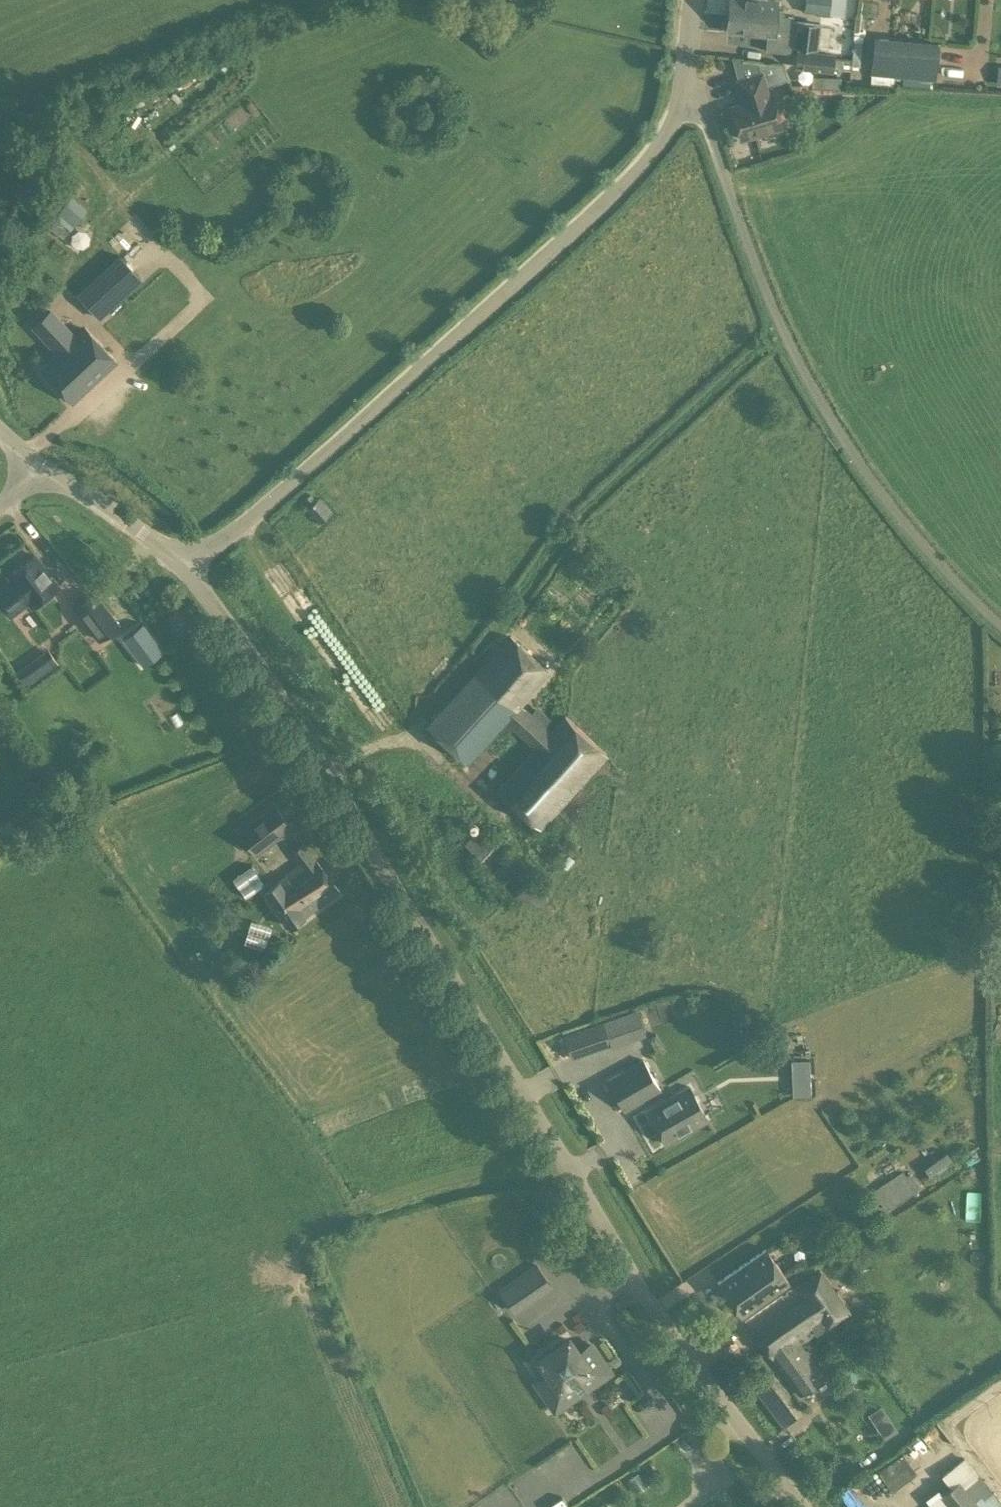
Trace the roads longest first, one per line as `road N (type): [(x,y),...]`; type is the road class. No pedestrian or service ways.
road 1 (unclassified): [(802,1506),(699,1370),(321,761),(185,571)]
road 2 (unclassified): [(185,571),(623,182),(663,137),(688,83)]
road 3 (unclassified): [(688,83),(730,200),(834,422),(946,576),(1000,614)]
road 4 (track): [(567,1166),(470,1173),(316,1222)]
road 5 (unclassified): [(185,571),(152,536),(50,465)]

